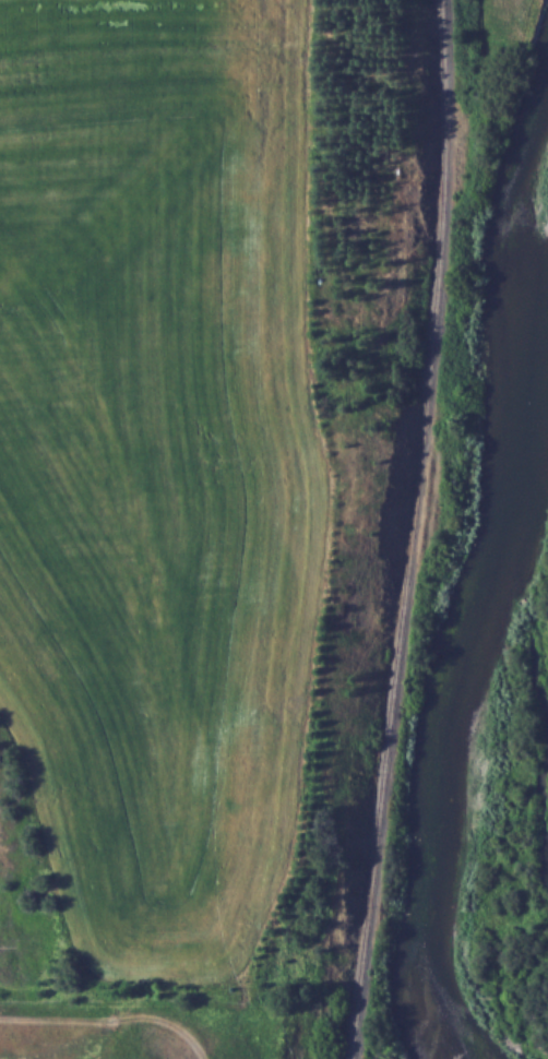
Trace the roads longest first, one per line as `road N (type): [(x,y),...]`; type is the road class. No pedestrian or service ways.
road 1 (track): [(0,1016),(154,1015),(198,1049),(199,1058)]

